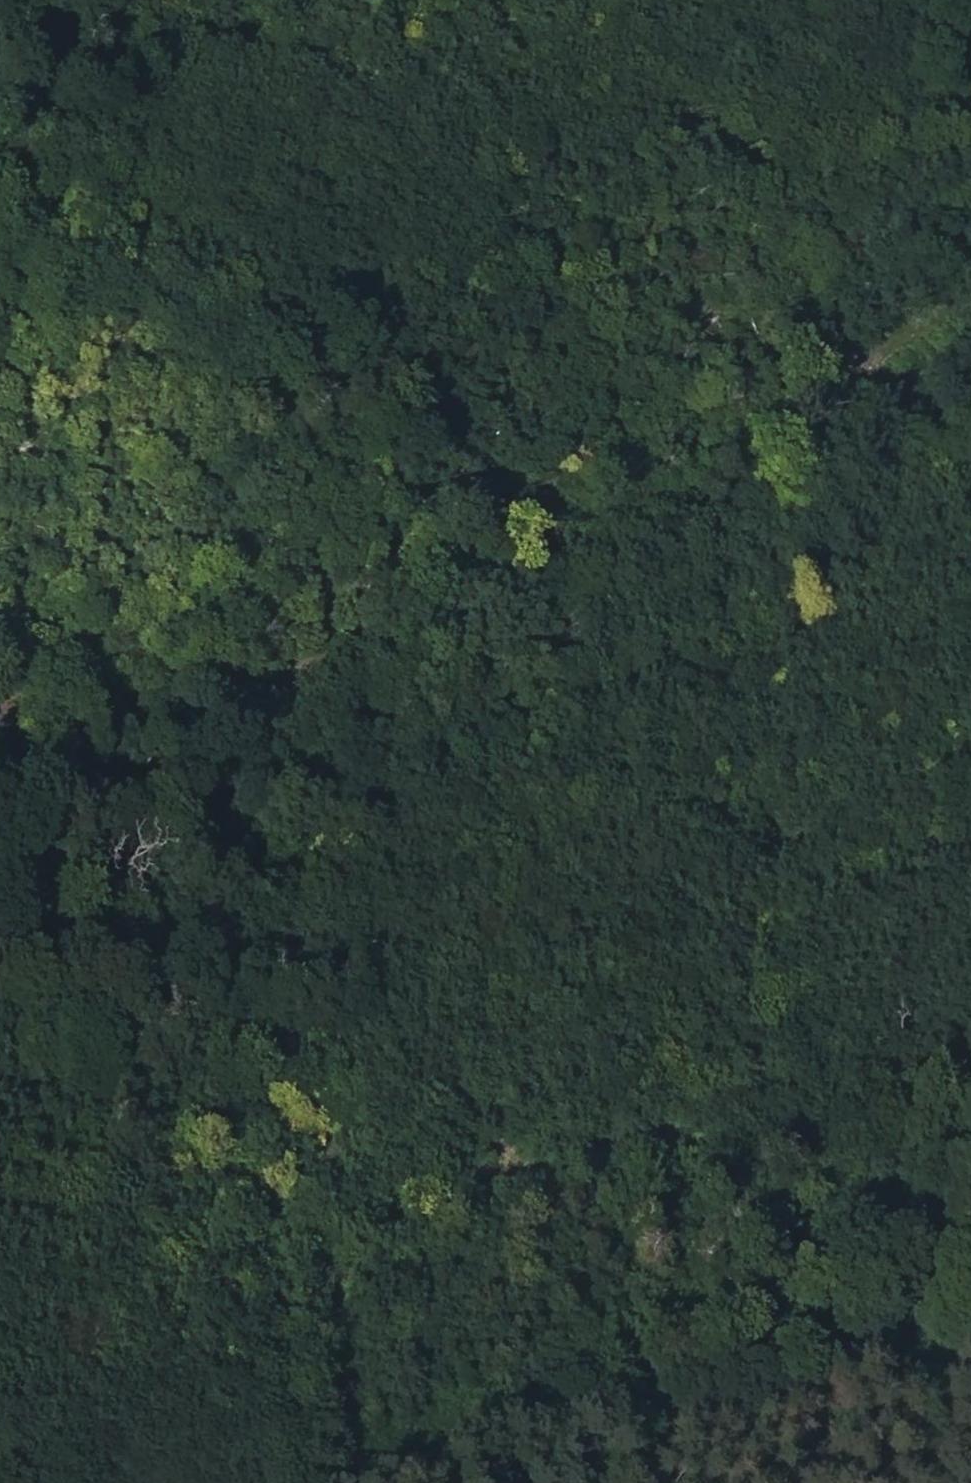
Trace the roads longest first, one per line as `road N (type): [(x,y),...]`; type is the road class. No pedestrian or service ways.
road 1 (track): [(0,719),(182,682),(487,595),(743,459),(970,295)]

